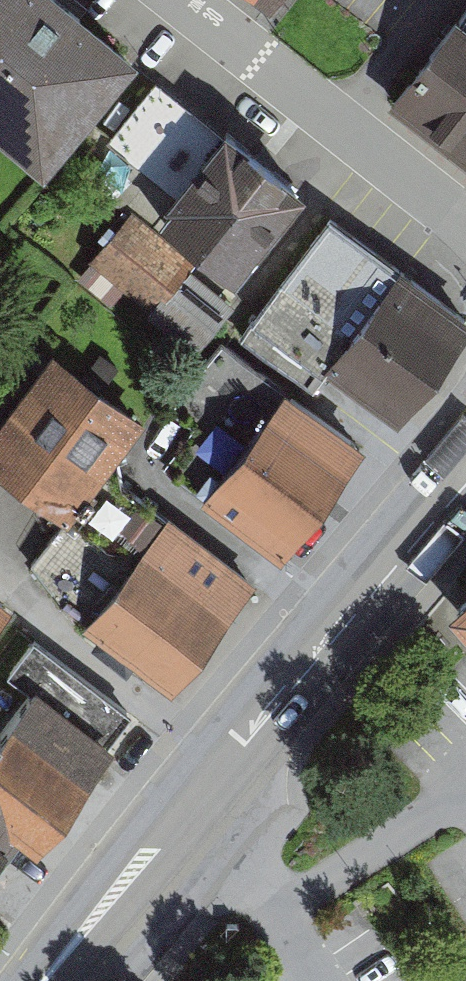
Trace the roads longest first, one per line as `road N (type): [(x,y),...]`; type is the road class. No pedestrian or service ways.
road 1 (secondary): [(465,470),(218,752),(41,980)]
road 2 (residential): [(465,227),(179,0)]

